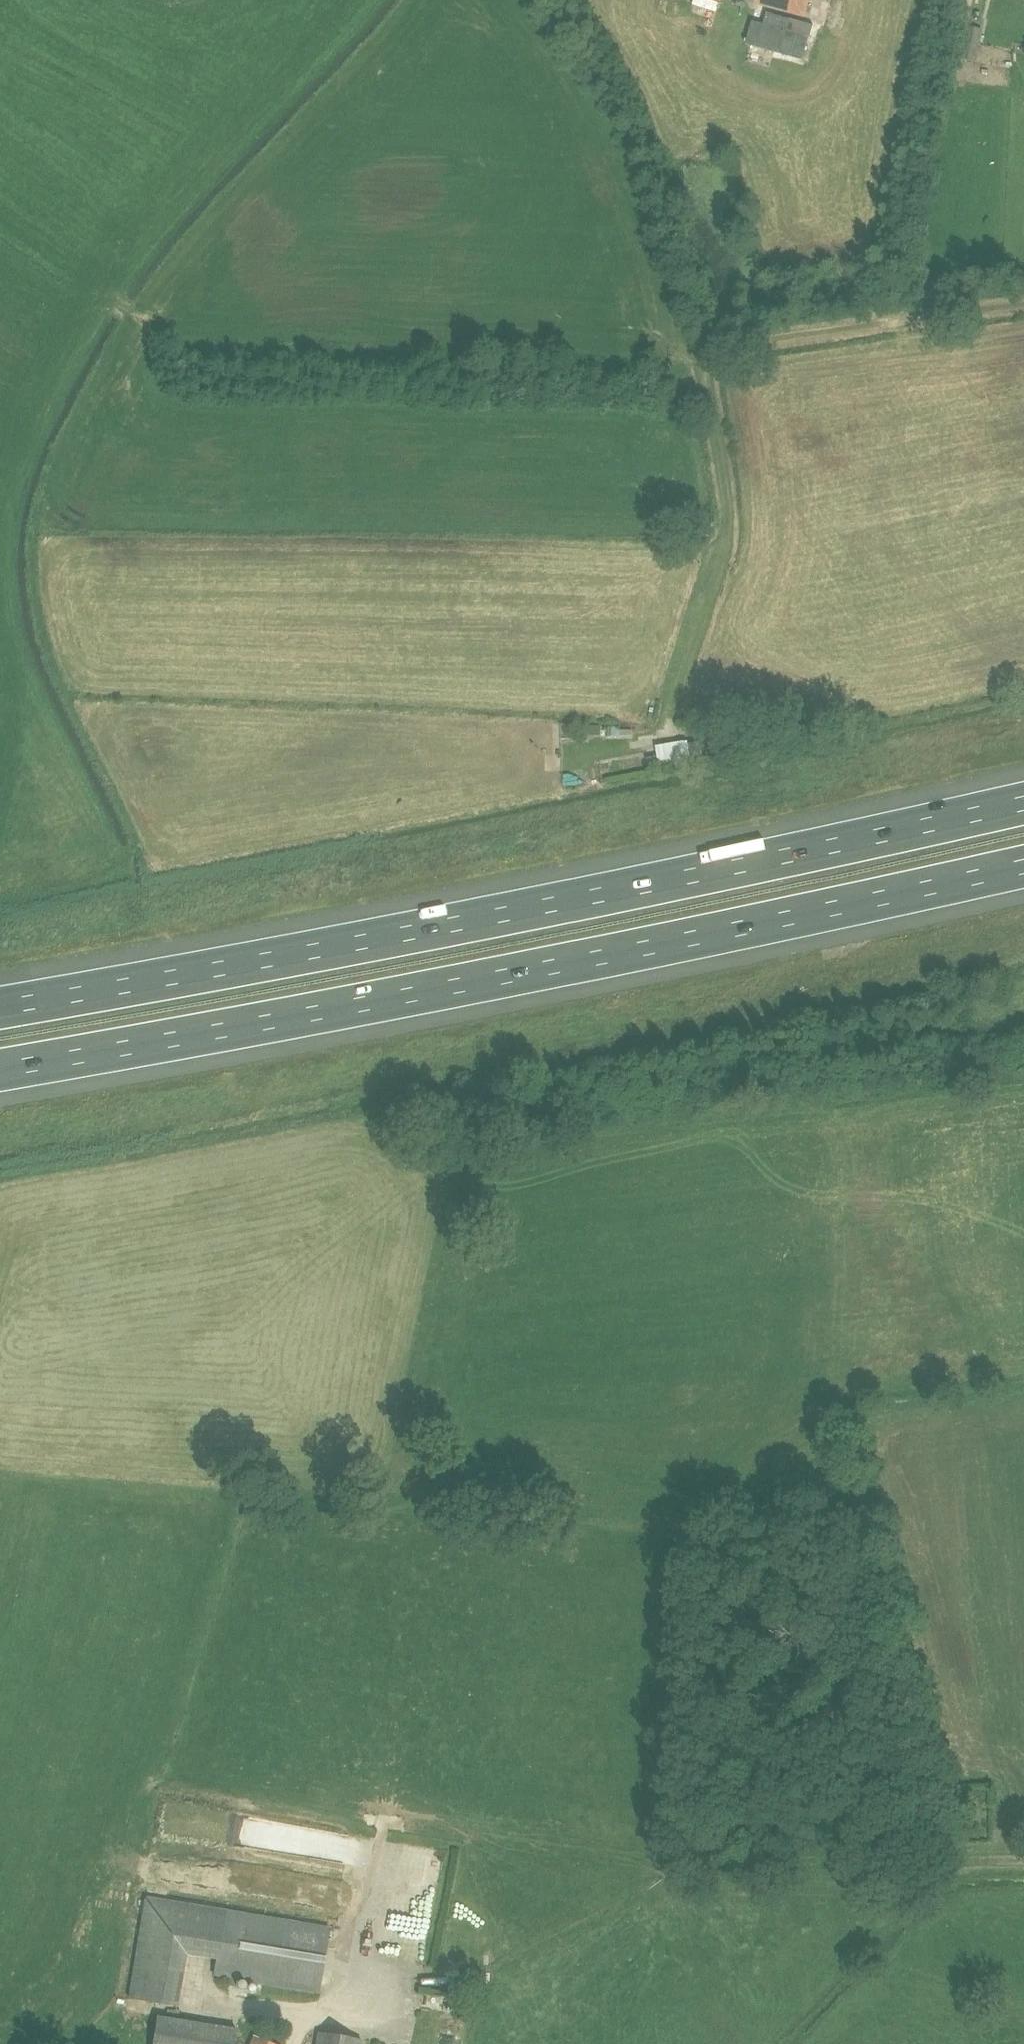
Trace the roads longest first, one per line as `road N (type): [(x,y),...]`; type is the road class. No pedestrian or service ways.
road 1 (motorway): [(1023,802),(573,901),(0,1008)]
road 2 (motorway): [(0,1070),(641,949),(1023,866)]

